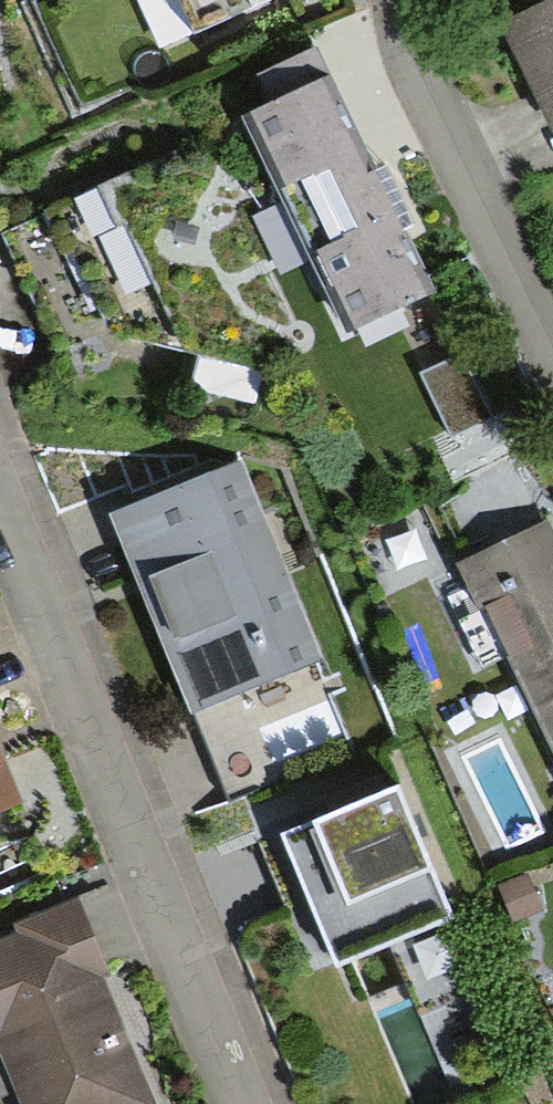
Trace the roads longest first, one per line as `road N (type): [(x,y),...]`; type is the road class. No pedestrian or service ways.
road 1 (residential): [(255,1103),(0,487)]
road 2 (residential): [(388,0),(391,27),(552,354)]

